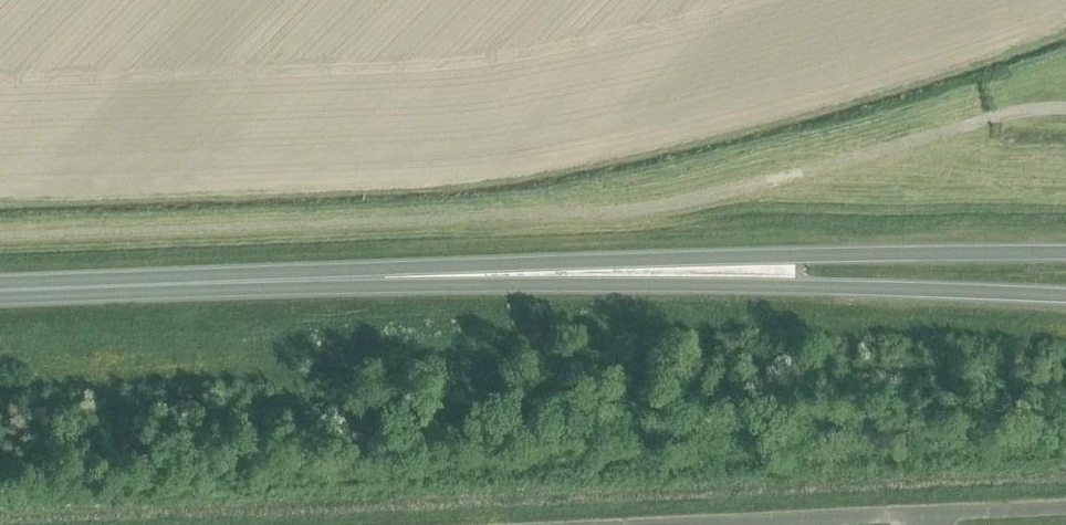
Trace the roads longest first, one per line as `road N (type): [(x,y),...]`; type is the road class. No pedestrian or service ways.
road 1 (trunk): [(1065,254),(330,270),(116,286)]
road 2 (trunk): [(116,286),(802,286),(1065,298)]

